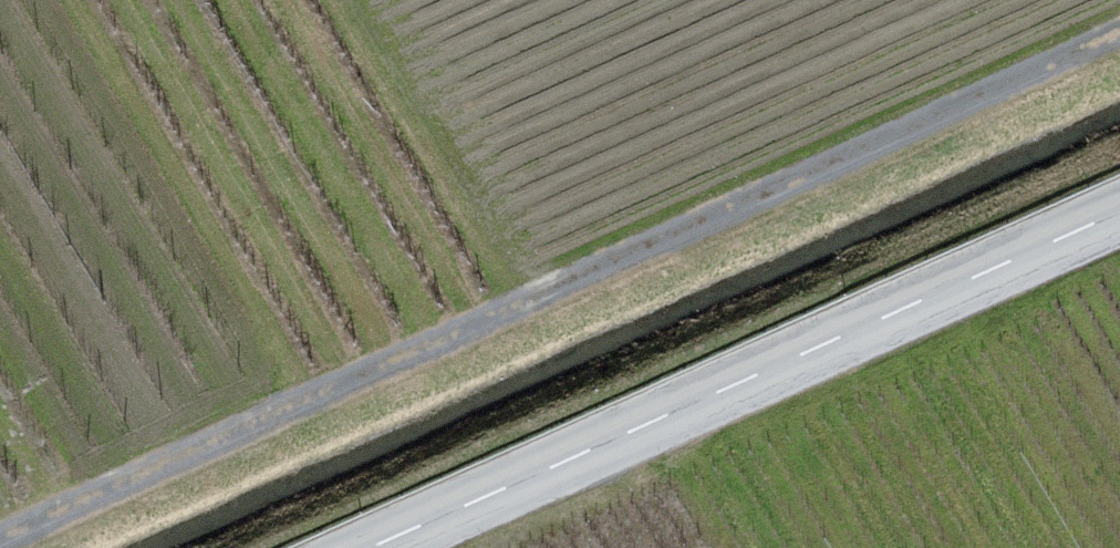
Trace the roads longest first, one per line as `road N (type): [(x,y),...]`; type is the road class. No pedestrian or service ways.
road 1 (track): [(9,547),(1119,44)]
road 2 (secondary): [(370,547),(1119,215)]

